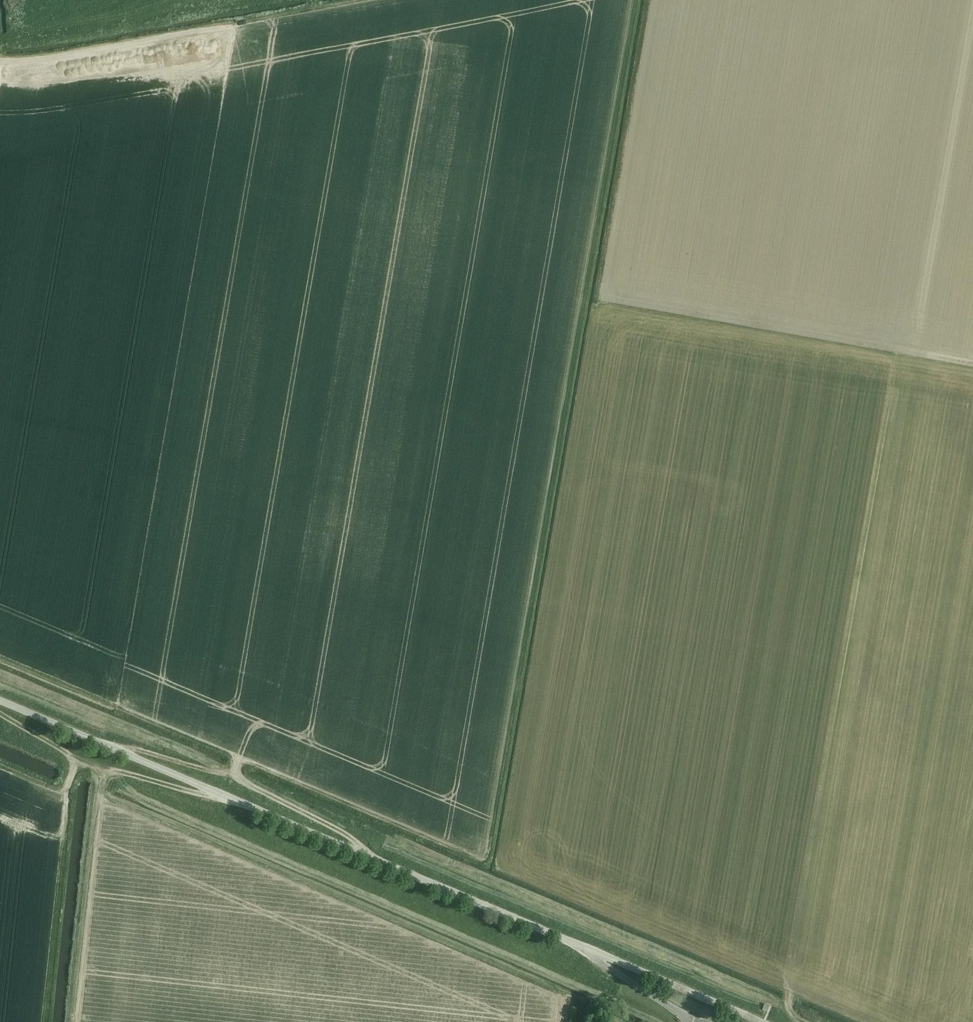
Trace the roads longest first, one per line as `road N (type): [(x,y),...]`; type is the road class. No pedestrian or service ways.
road 1 (unclassified): [(760,1021),(0,701)]
road 2 (track): [(0,61),(225,28)]

